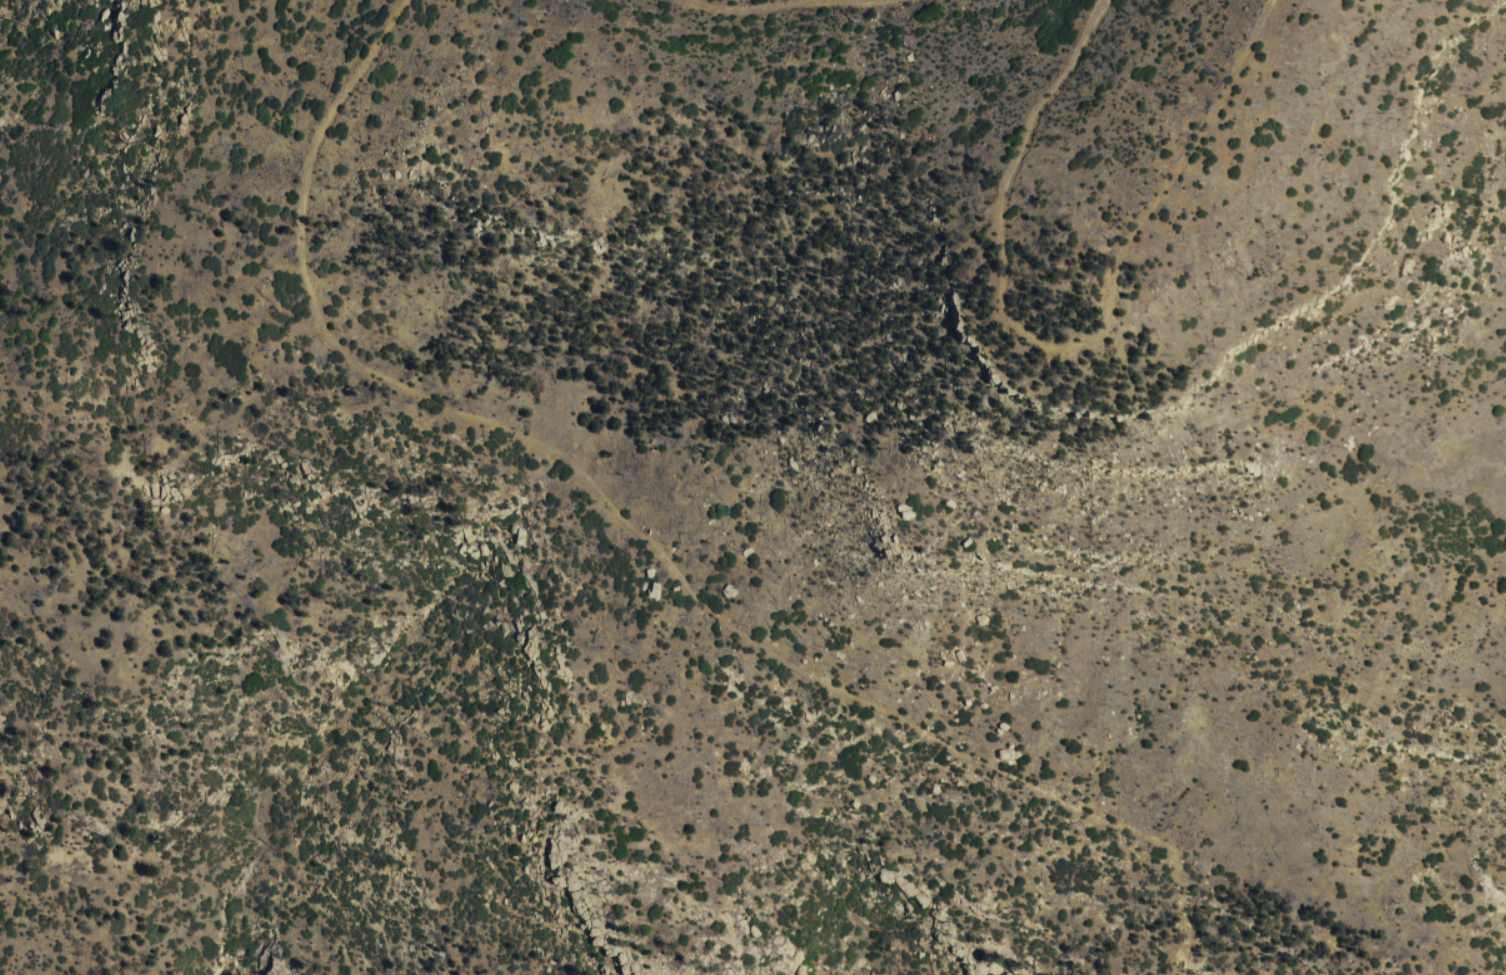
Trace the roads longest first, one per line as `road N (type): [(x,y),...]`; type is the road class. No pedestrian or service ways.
road 1 (track): [(1180,974),(1186,931),(1170,848),(1044,795),(730,627),(564,454),(368,369),(322,324),(300,260),(308,161),(328,110),(405,0)]
road 2 (track): [(1098,0),(1029,112),(994,214),(991,310),(1027,342),(1053,348),(1080,336),(1096,314),(1109,254),(1178,156),(1263,0)]

